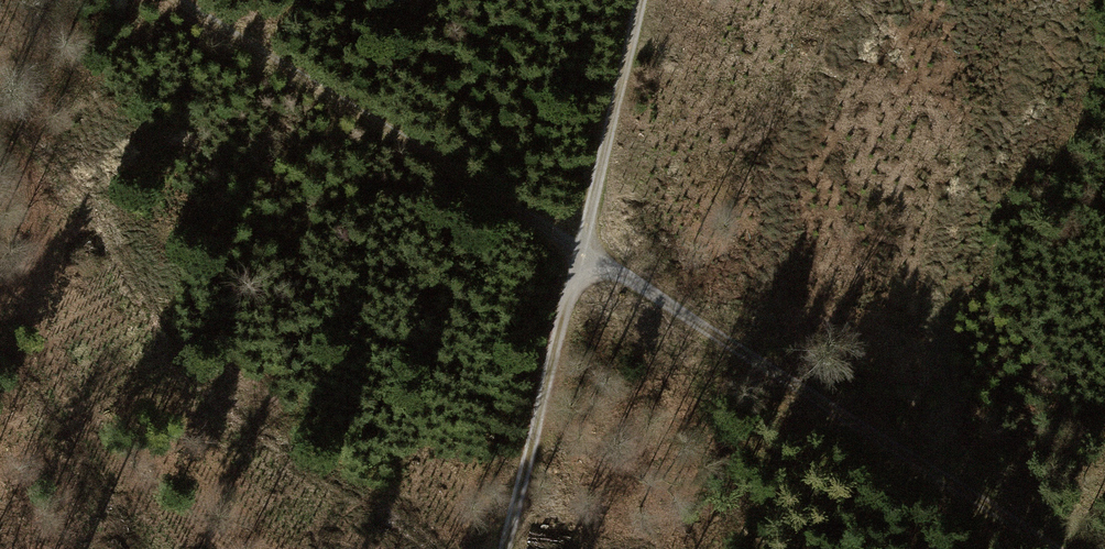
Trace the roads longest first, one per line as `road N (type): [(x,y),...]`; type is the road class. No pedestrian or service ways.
road 1 (track): [(1048,548),(182,0)]
road 2 (track): [(505,548),(638,0)]

